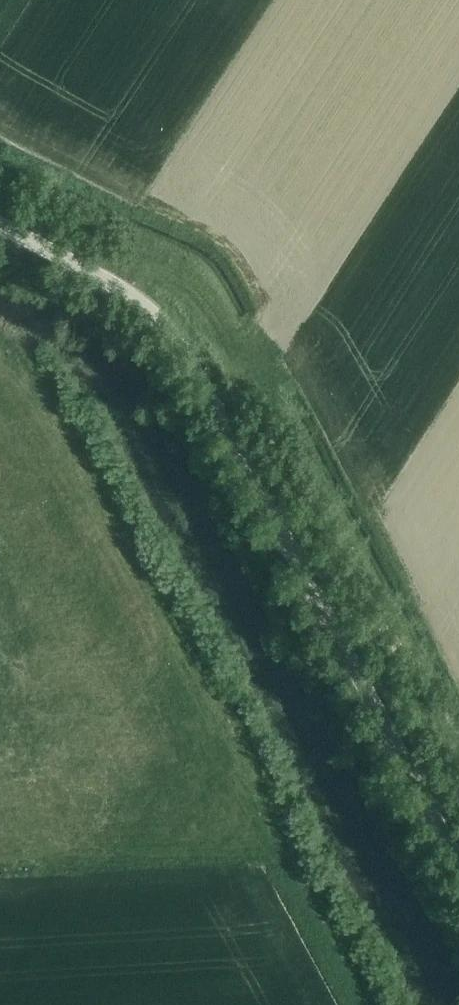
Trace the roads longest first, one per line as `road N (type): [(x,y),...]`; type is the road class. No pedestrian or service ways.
road 1 (tertiary): [(458,866),(170,332),(131,297),(11,232)]
road 2 (track): [(72,264),(127,265),(182,285),(258,381),(288,362)]
road 3 (track): [(347,657),(458,740)]

